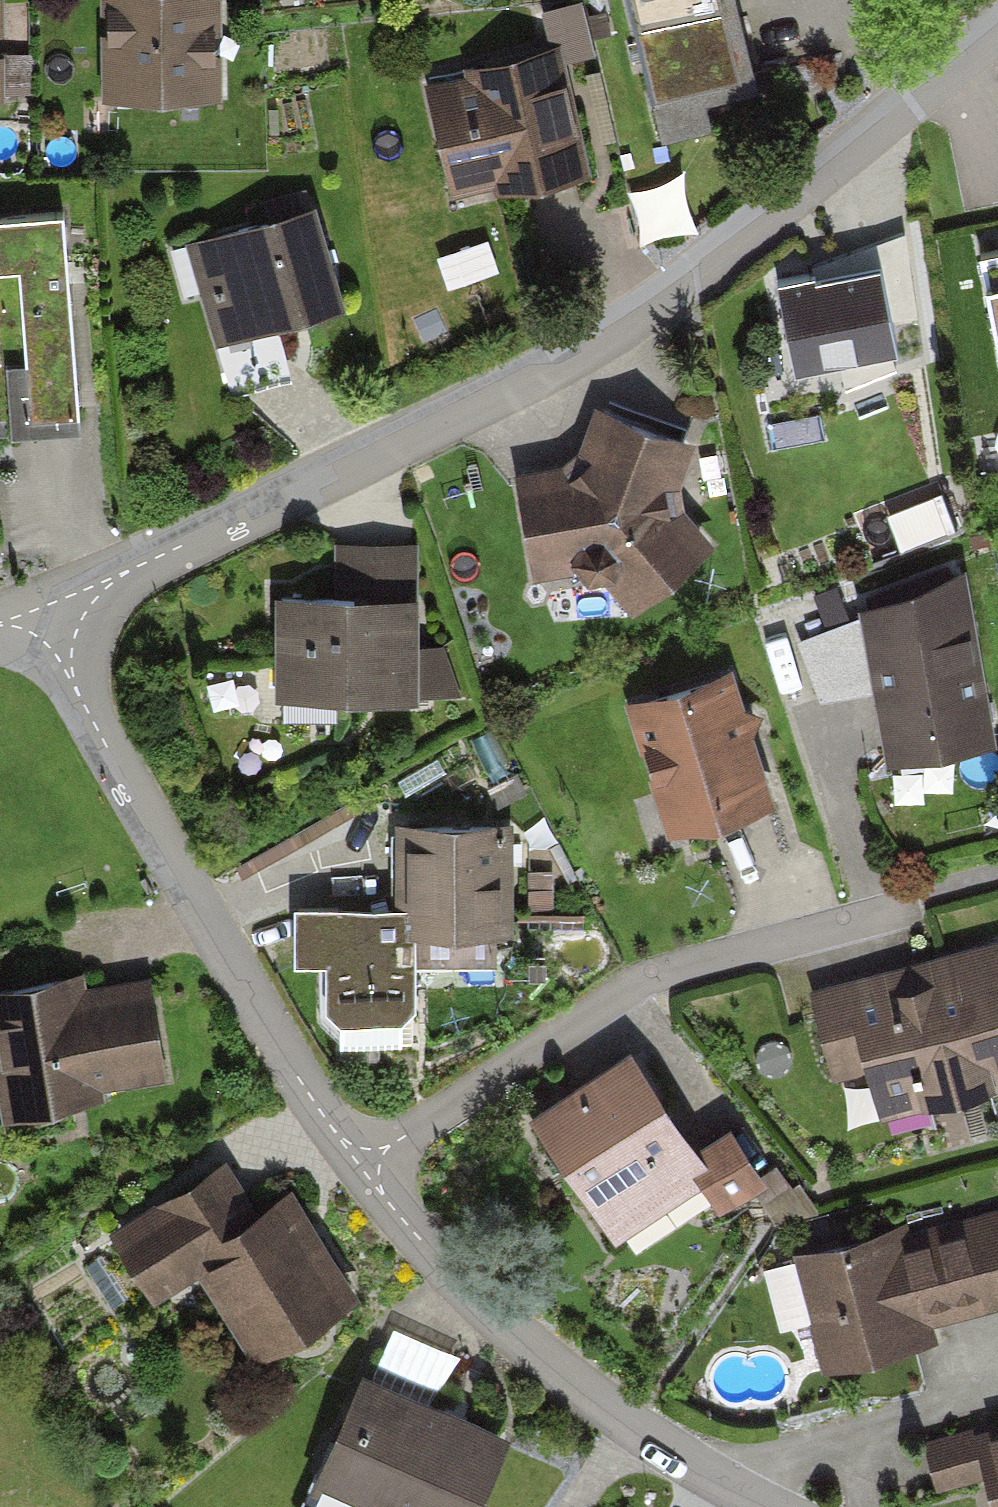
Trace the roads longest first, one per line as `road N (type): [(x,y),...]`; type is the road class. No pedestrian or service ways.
road 1 (residential): [(997,31),(594,346),(132,569),(57,621)]
road 2 (residential): [(57,621),(76,691),(204,919),(300,1084),(333,1130),(369,1161)]
road 3 (residential): [(369,1161),(627,991),(905,911)]
road 4 (residential): [(369,1161),(385,1200),(427,1248),(527,1341),(631,1425),(776,1506)]

